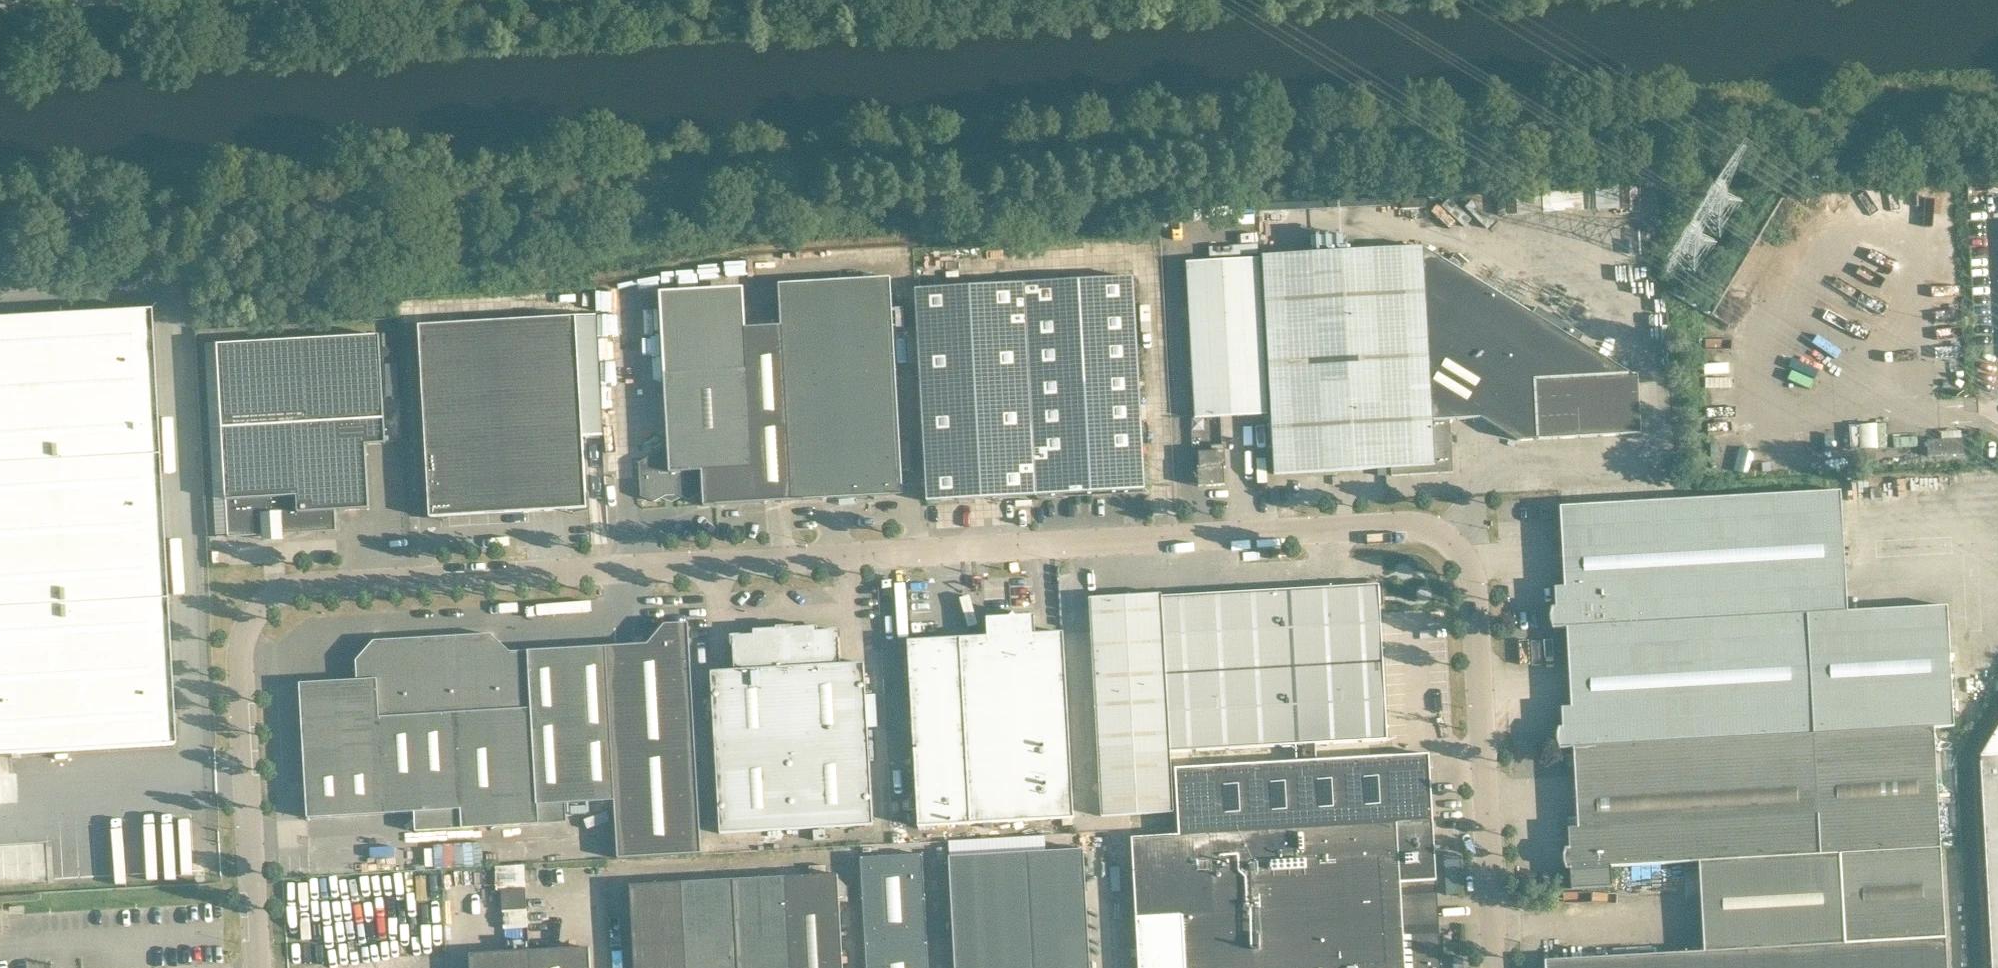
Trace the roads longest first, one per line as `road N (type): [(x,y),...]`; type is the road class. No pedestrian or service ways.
road 1 (unclassified): [(255,967),(238,650),(260,597),(285,588),(1427,529)]
road 2 (unclassified): [(1494,967),(1477,555),(1463,537),(1427,529)]
road 3 (track): [(0,6),(139,0)]

